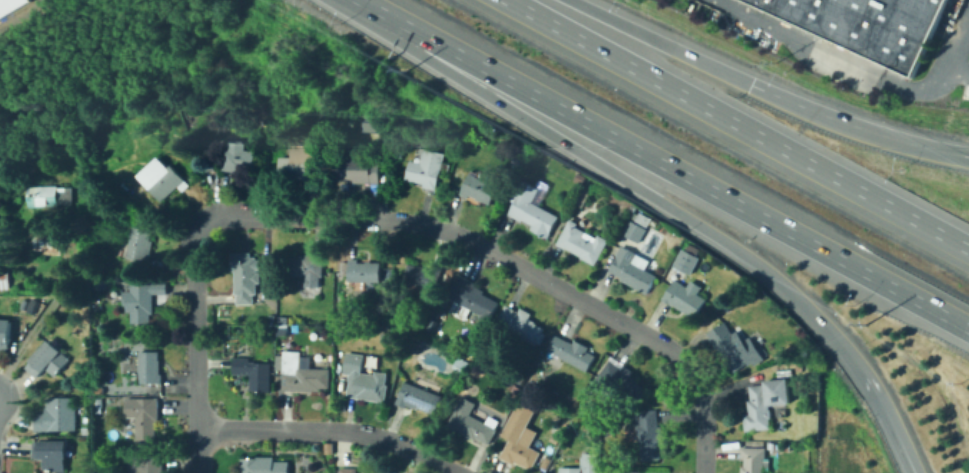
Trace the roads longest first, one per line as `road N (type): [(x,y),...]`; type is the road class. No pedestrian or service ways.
road 1 (motorway): [(378,11),(968,330)]
road 2 (motorway): [(378,11),(424,56),(736,248),(781,282),(864,374)]
road 3 (residential): [(700,380),(672,346),(472,237),(399,219),(225,213),(204,222)]
road 4 (motorway): [(968,248),(508,0)]
road 5 (residential): [(465,472),(379,436),(200,428)]
road 6 (residential): [(200,472),(204,222)]
road 7 (motorway): [(958,154),(825,116),(749,84)]
road 8 (motorway): [(749,84),(575,0)]

